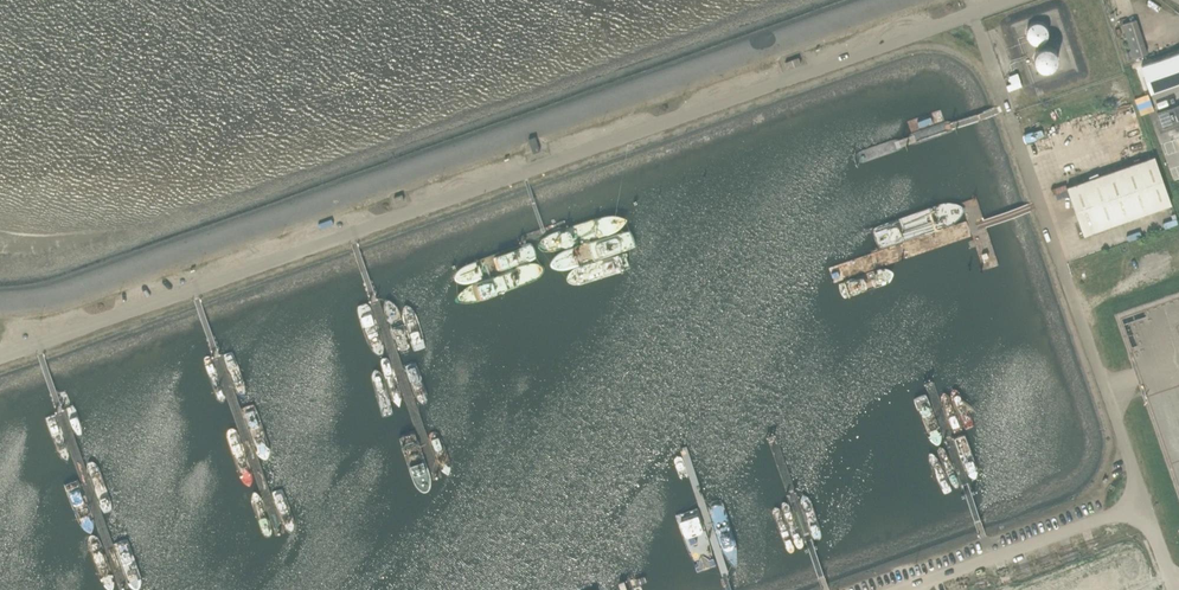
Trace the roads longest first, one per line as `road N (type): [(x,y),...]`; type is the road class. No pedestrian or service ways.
road 1 (unclassified): [(974,12),(0,357)]
road 2 (unclassified): [(1174,589),(1143,504),(899,589)]

